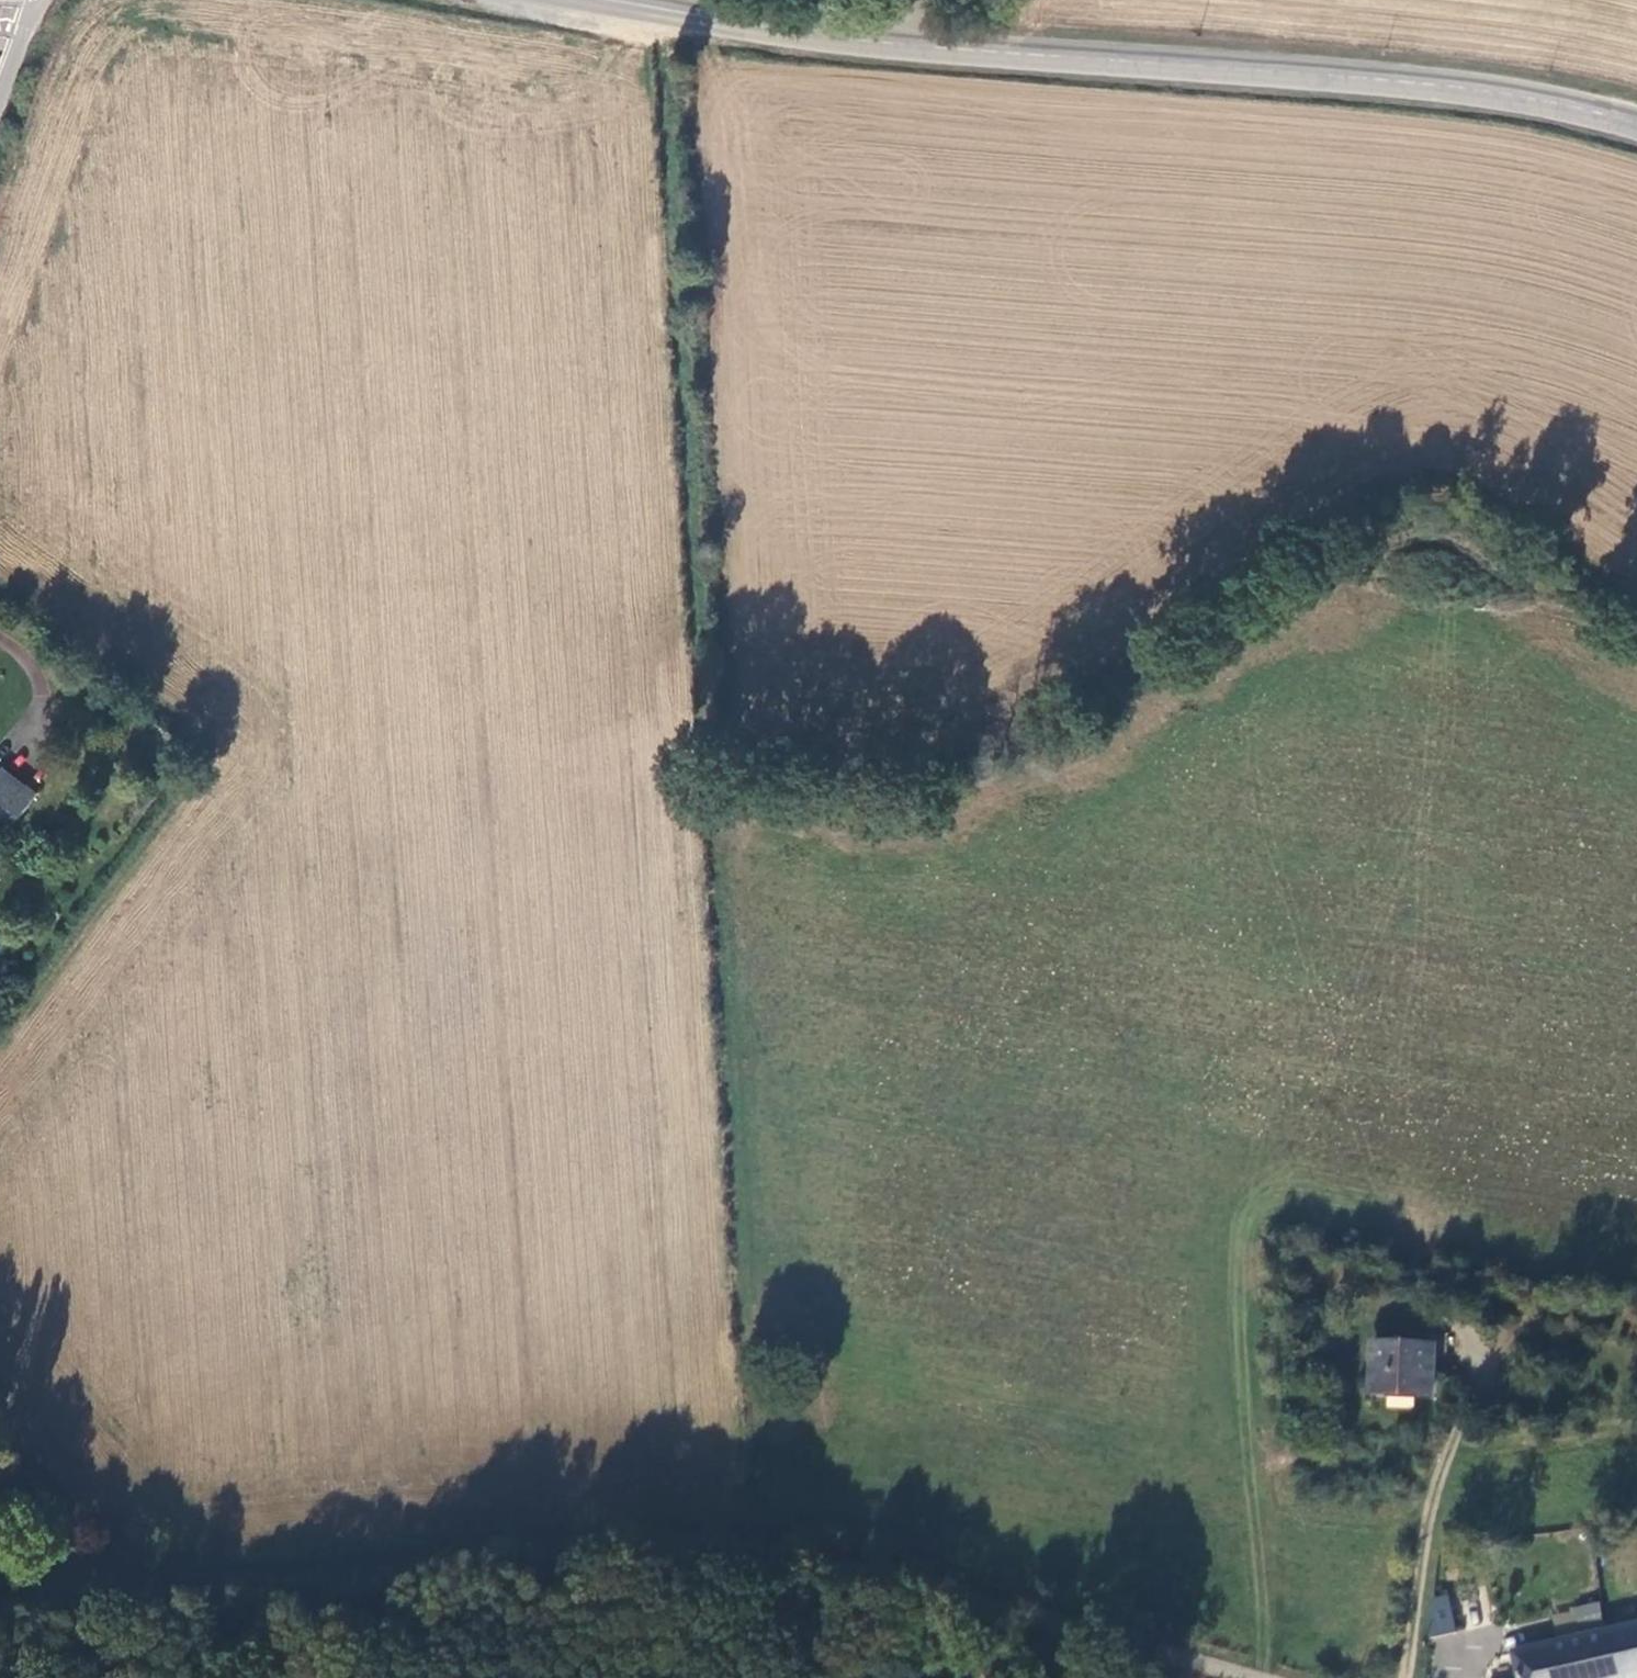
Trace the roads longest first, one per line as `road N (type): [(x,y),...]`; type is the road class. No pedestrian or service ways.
road 1 (unclassified): [(0,1593),(723,1541),(943,1585),(1261,1677)]
road 2 (secondary): [(1636,123),(1427,85),(914,47),(613,0)]

